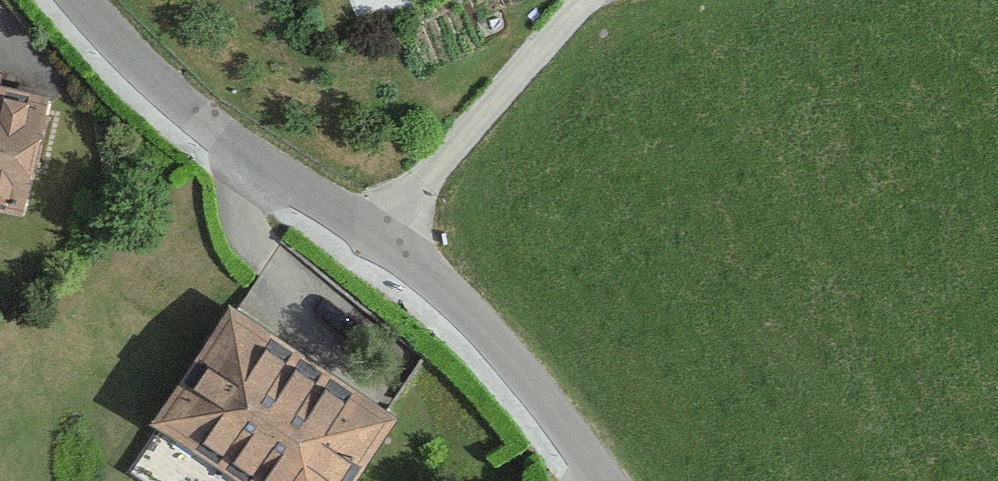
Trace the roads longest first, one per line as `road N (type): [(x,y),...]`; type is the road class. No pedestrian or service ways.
road 1 (residential): [(81,0),(208,125),(376,232)]
road 2 (residential): [(376,232),(448,293),(507,358),(602,480)]
road 3 (residential): [(376,232),(586,0)]

